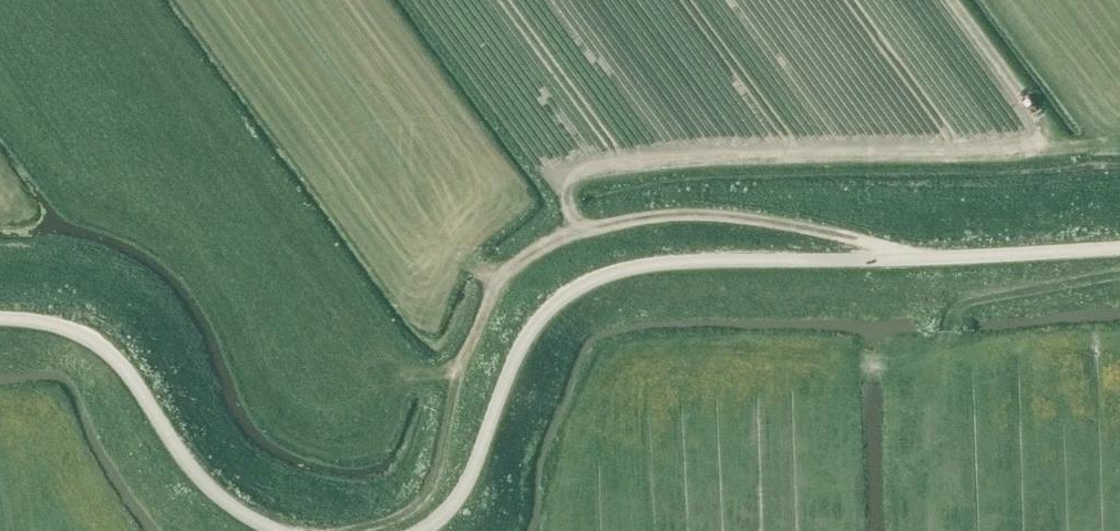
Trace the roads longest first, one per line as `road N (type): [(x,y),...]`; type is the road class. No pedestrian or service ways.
road 1 (unclassified): [(1119,246),(706,260),(604,274),(538,319),(463,491),(423,530)]
road 2 (track): [(907,256),(846,237),(713,214),(594,227),(516,262),(457,371),(427,374)]
road 3 (unclassified): [(277,530),(209,486),(101,343),(60,324),(0,318)]

